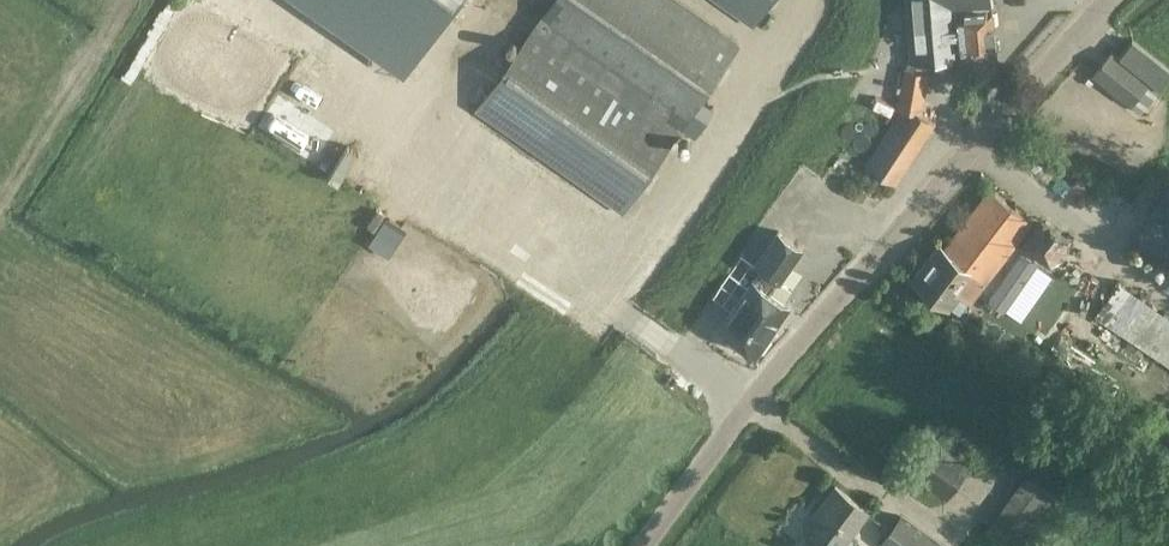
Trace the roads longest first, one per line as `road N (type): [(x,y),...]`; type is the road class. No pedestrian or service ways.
road 1 (tertiary): [(644,545),(797,347),(1110,0)]
road 2 (track): [(256,0),(688,358),(753,401)]
road 3 (track): [(0,208),(129,0)]

